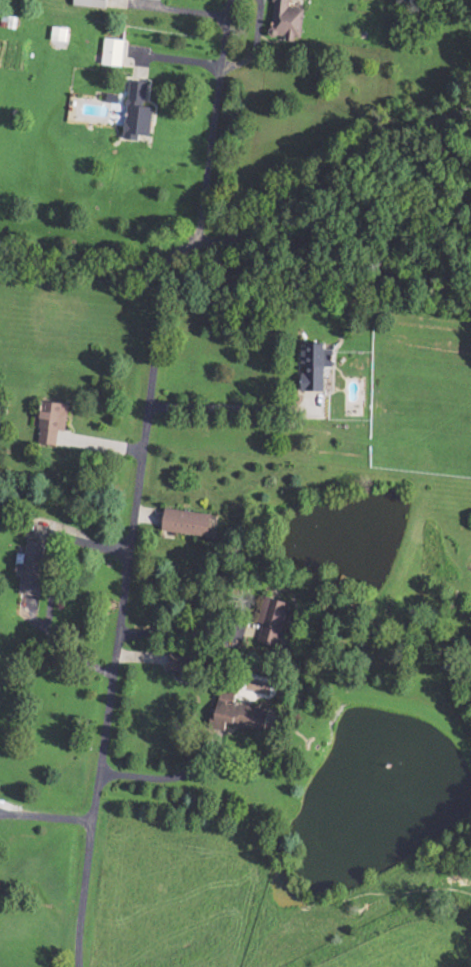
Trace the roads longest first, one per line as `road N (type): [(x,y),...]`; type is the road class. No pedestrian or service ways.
road 1 (residential): [(78,966),(163,306),(197,227),(230,0)]

